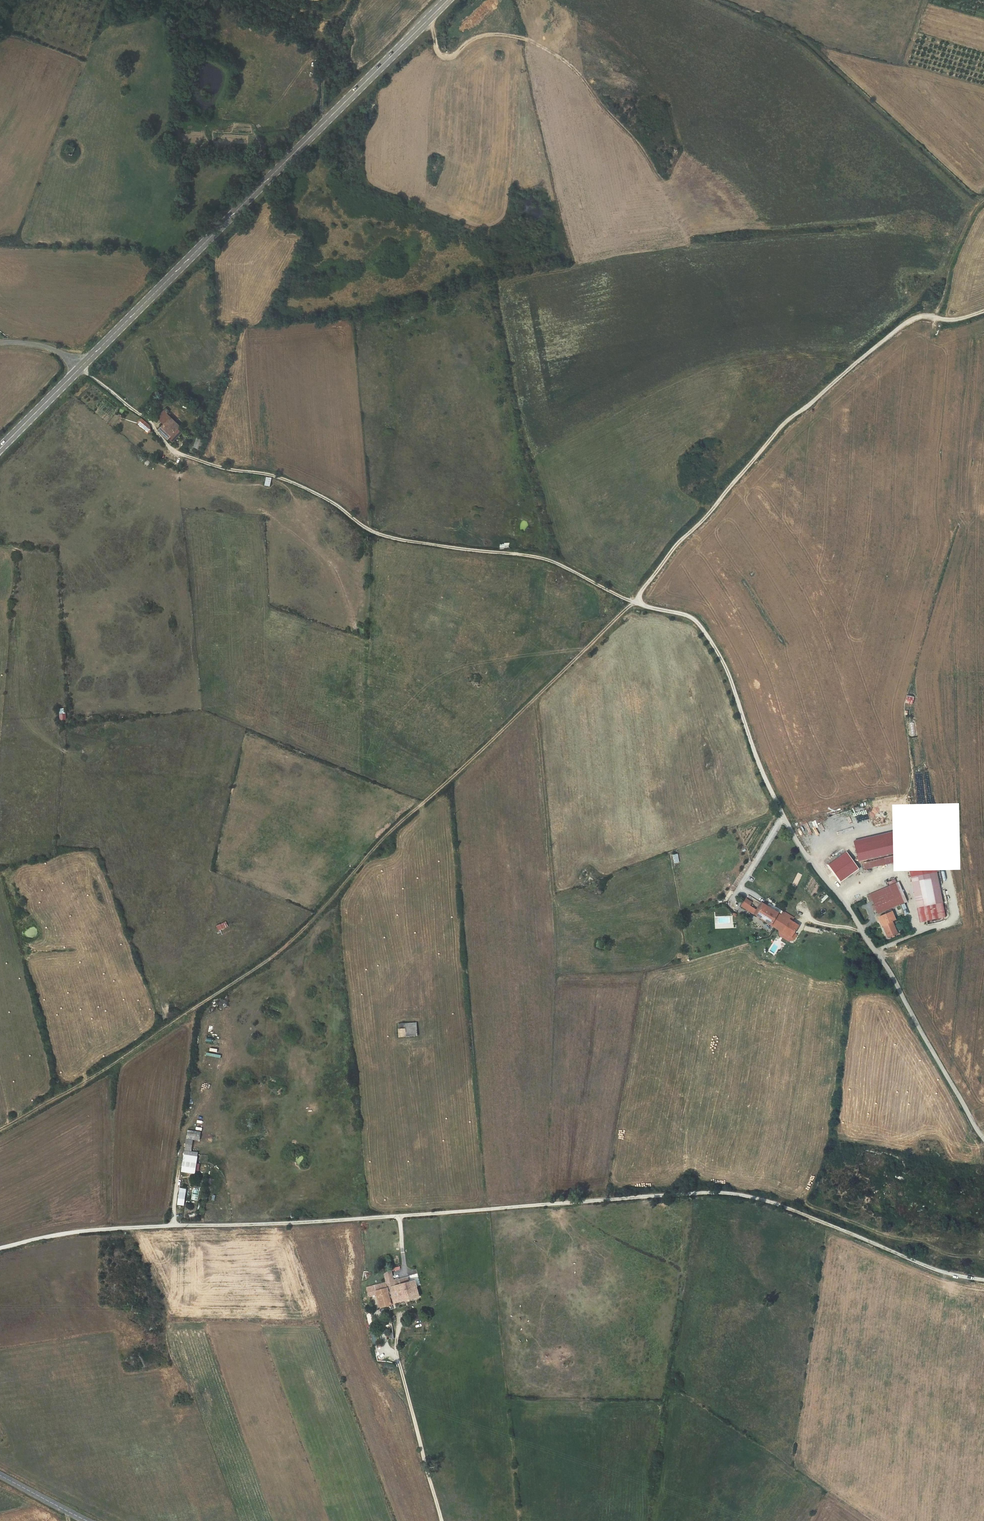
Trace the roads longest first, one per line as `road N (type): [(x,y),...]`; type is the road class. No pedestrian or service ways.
road 1 (unclassified): [(983,1281),(914,1263),(757,1199),(709,1192),(117,1228),(0,1247)]
road 2 (track): [(636,602),(389,833),(289,942),(105,1068),(0,1128)]
road 3 (track): [(80,368),(174,451),(286,480),(394,540),(549,562),(636,602)]
road 4 (primary): [(80,368),(448,0)]
road 5 (track): [(636,602),(786,424),(899,328),(934,319)]
road 6 (unclassified): [(779,808),(848,907),(983,1142)]
road 7 (track): [(429,19),(442,53),(497,35),(529,39),(567,61),(643,145),(687,224)]
road 8 (track): [(636,602),(693,617),(703,631),(779,808)]
road 9 (track): [(934,319),(950,262),(983,199)]
road 10 (track): [(325,122),(318,0)]

